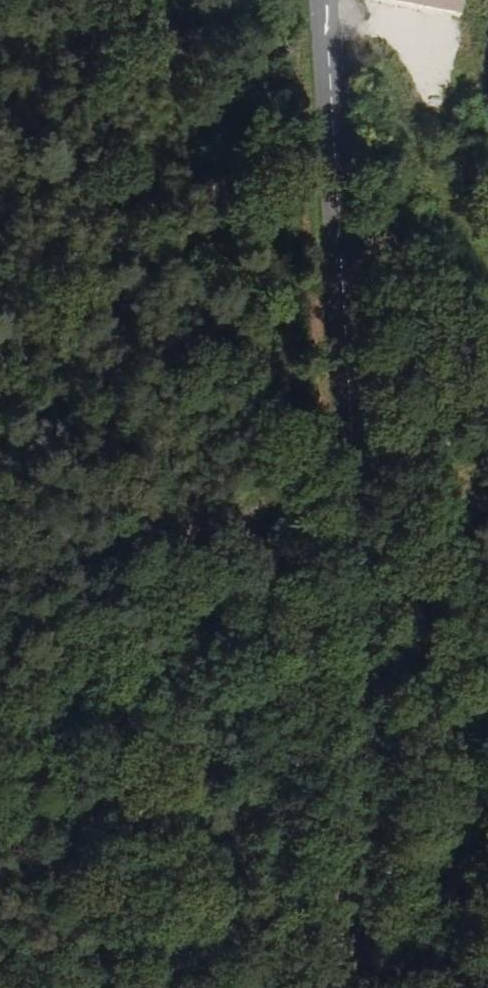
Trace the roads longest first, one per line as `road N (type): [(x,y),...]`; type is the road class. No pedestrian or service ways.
road 1 (tertiary): [(325,0),(349,449),(356,838),(332,987)]
road 2 (track): [(487,452),(309,451),(206,513),(137,523),(0,565)]

